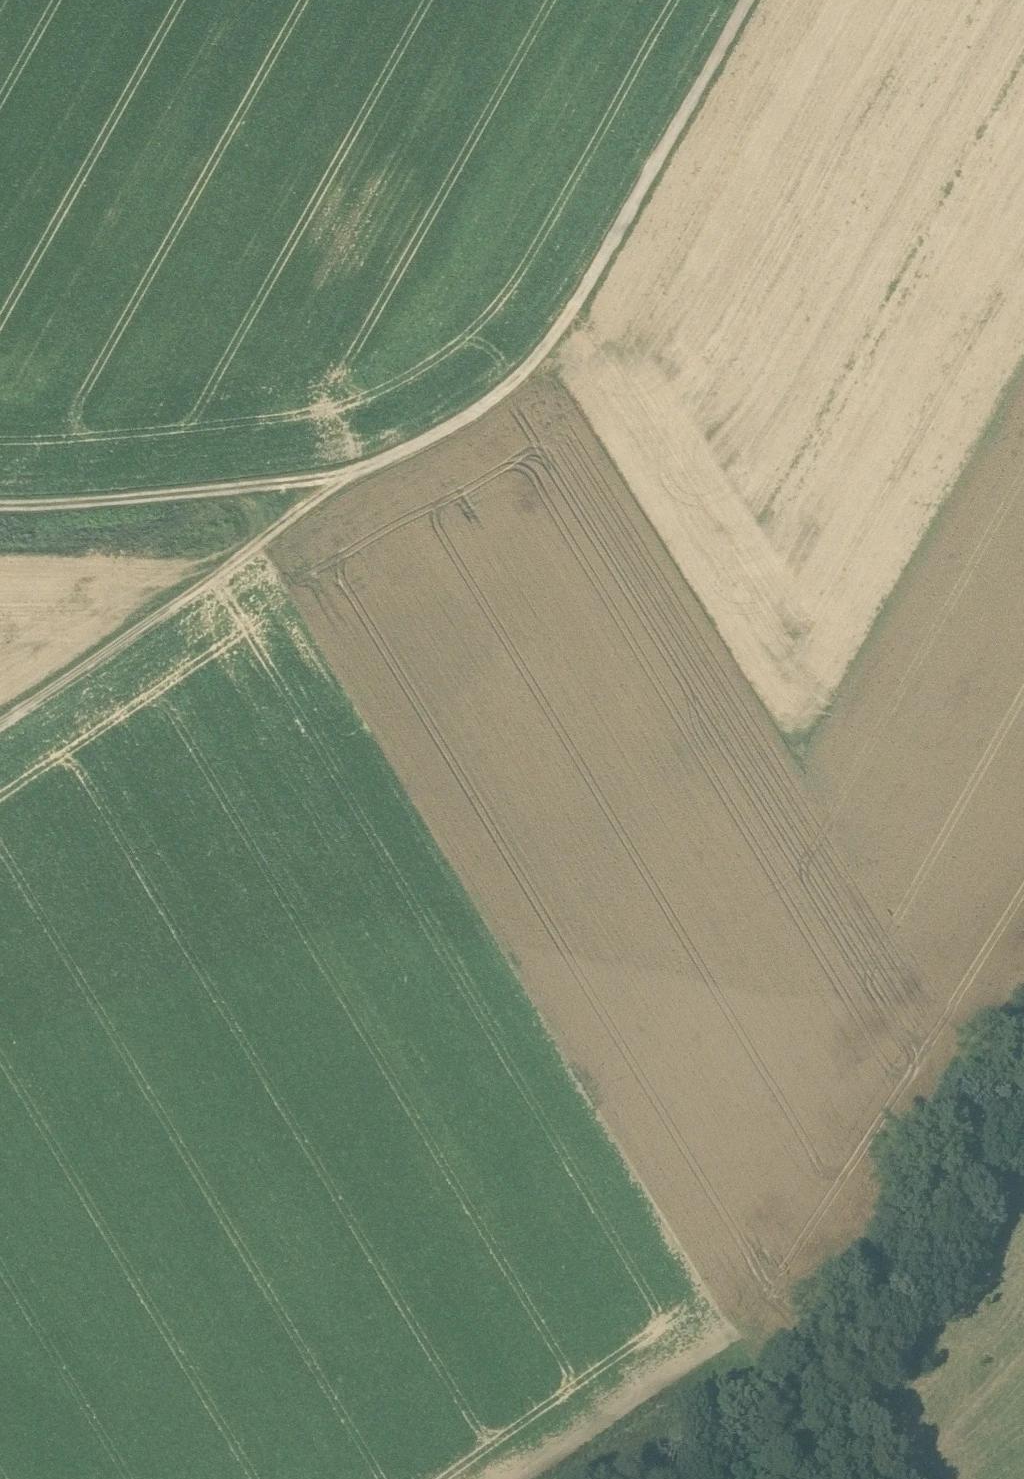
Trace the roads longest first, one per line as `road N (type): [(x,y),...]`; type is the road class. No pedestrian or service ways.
road 1 (track): [(751,0),(549,349),(465,422),(358,478),(0,729)]
road 2 (track): [(358,478),(84,506),(0,504)]

